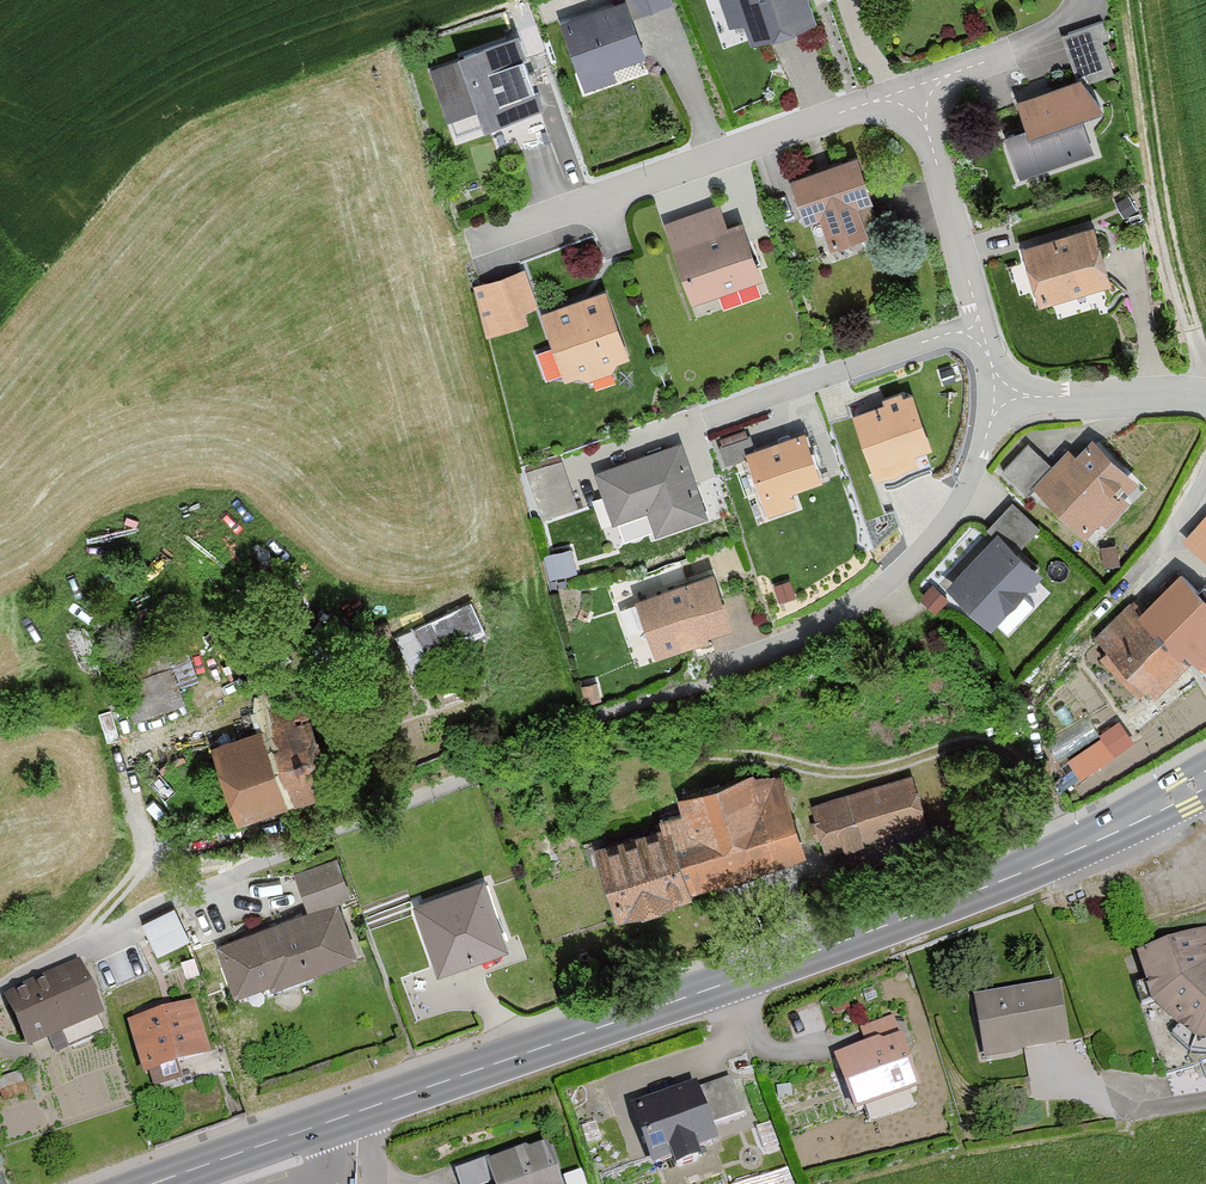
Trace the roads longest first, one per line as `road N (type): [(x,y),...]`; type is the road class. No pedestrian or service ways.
road 1 (secondary): [(158,1183),(885,926),(1074,849),(1205,781)]
road 2 (track): [(586,745),(766,758),(848,773),(969,739),(998,744),(1030,771),(1074,849)]
road 3 (residential): [(477,252),(911,102)]
road 4 (residential): [(559,469),(975,323)]
road 5 (residential): [(1020,400),(954,524),(895,584),(749,661)]
road 6 (track): [(1205,373),(1174,269),(1134,0)]
road 7 (residential): [(1205,471),(1158,551),(1032,680)]
road 8 (residential): [(975,323),(911,102)]
road 9 (residential): [(911,102),(1045,45),(1079,14),(1079,0)]
road 10 (residential): [(1205,395),(1020,400)]
road 11 (residential): [(0,984),(134,916)]

